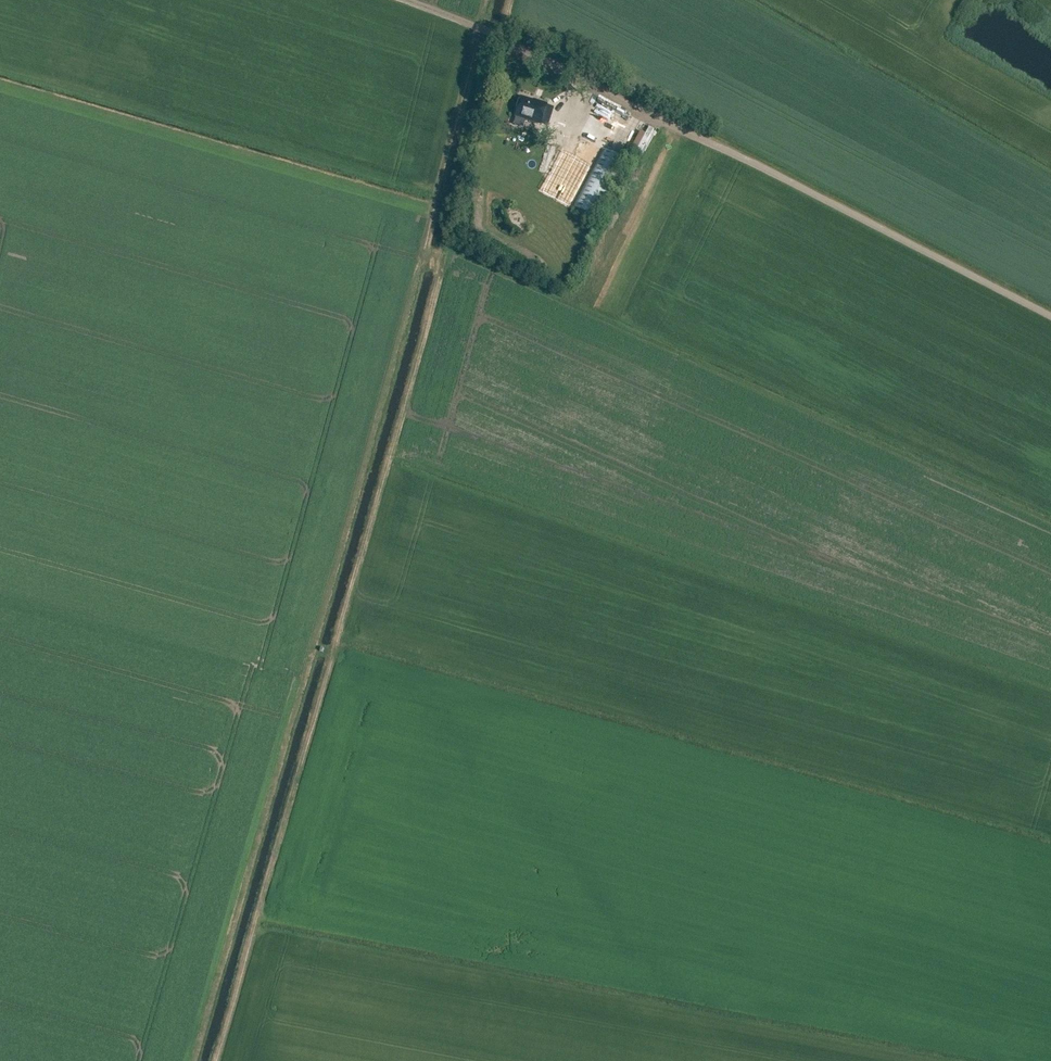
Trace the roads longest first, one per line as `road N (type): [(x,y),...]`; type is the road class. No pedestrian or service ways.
road 1 (track): [(1050,315),(639,103)]

